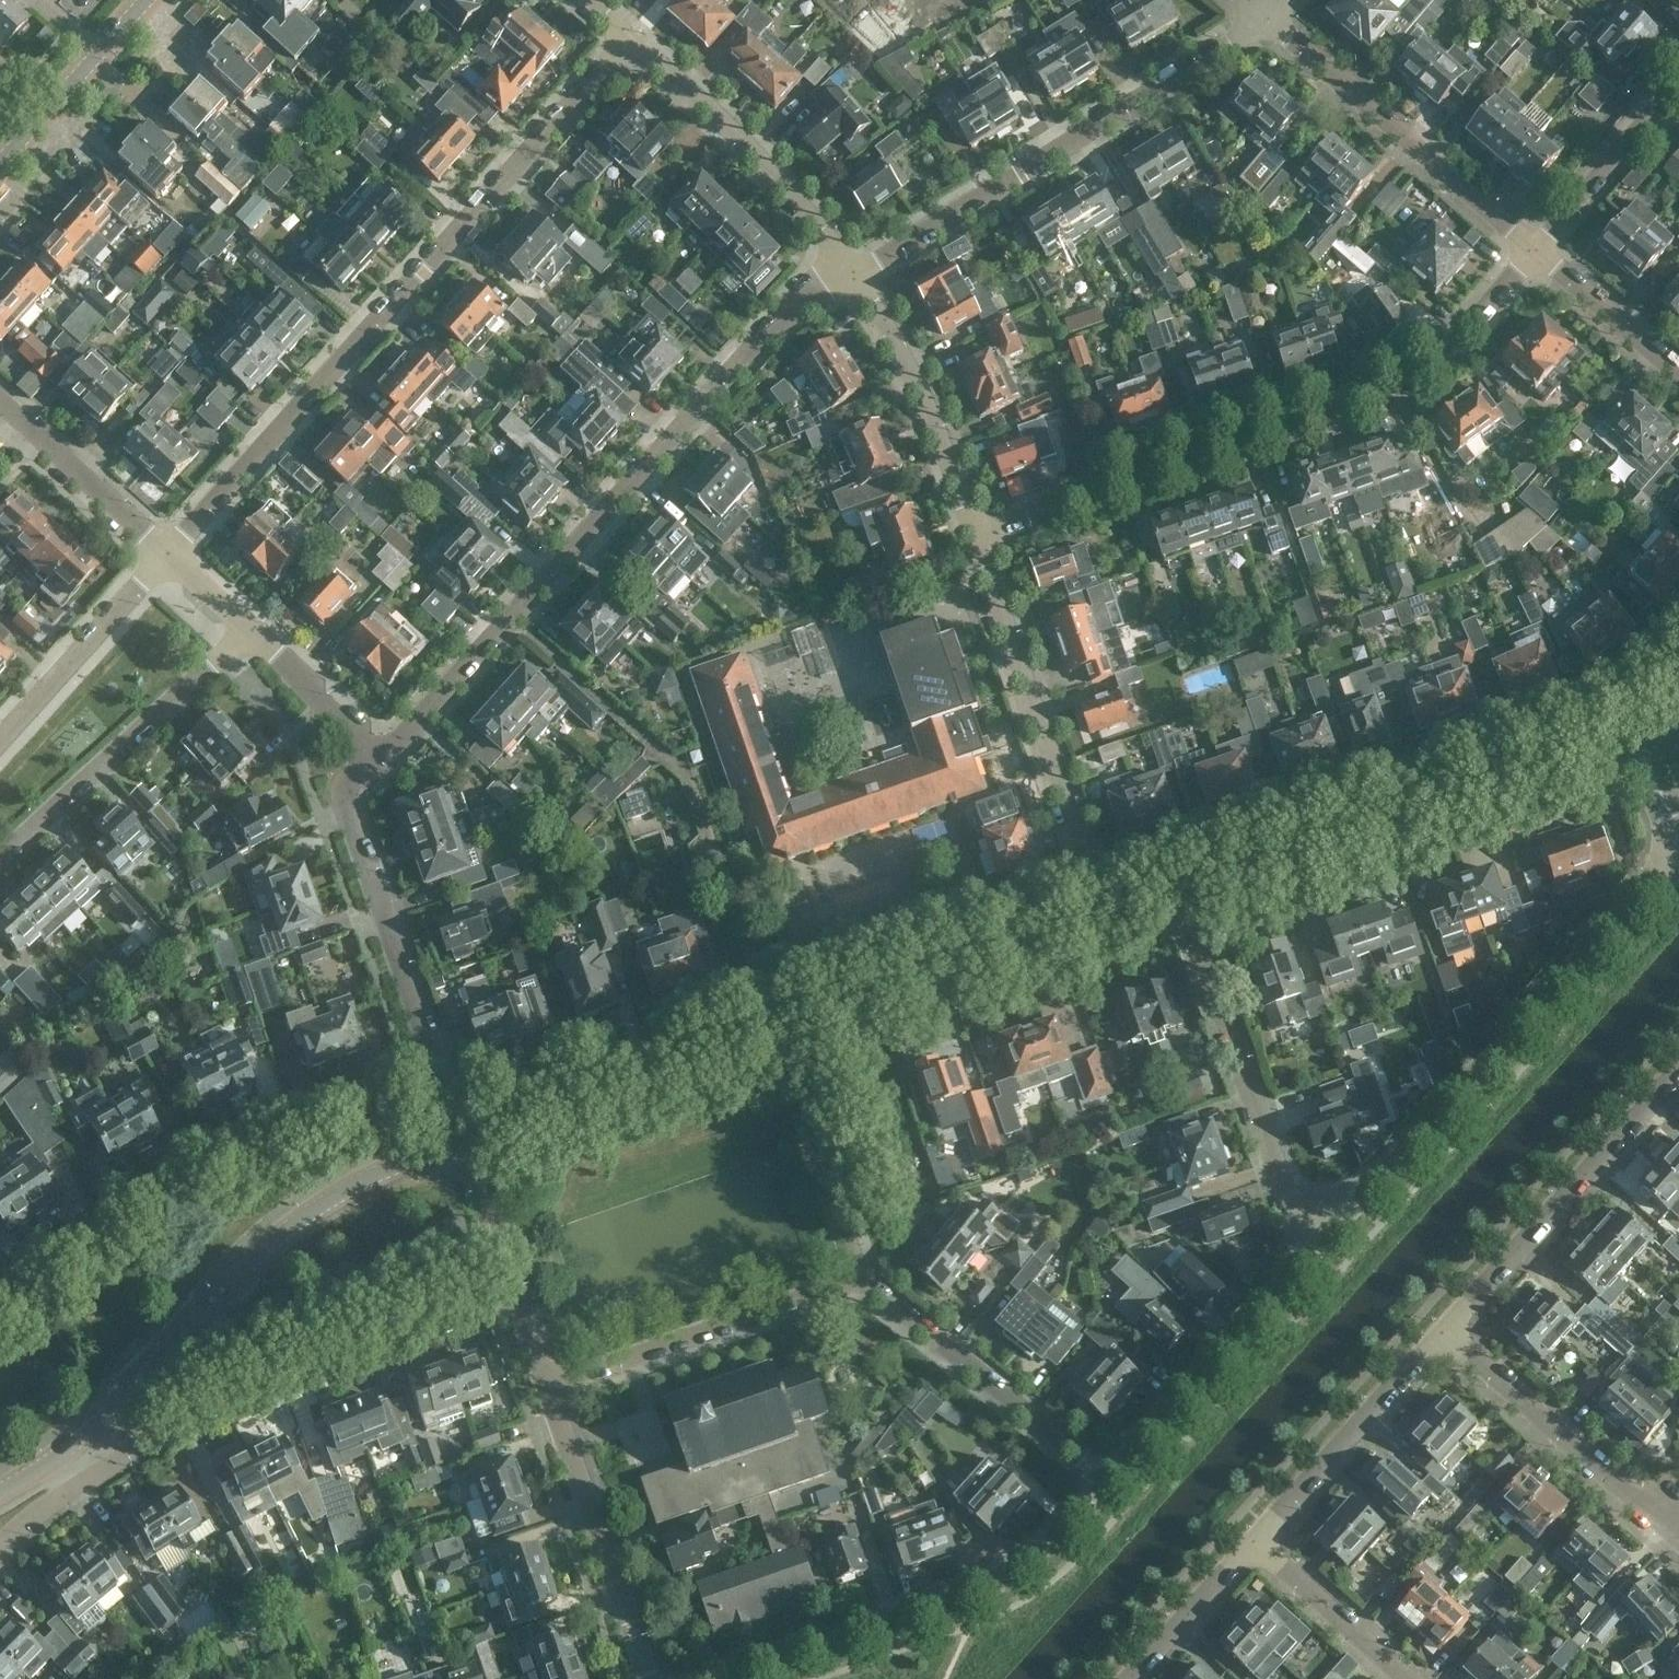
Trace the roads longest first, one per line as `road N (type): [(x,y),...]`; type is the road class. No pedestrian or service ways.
road 1 (residential): [(170,552),(632,33)]
road 2 (residential): [(372,751),(403,737),(767,334),(849,272)]
road 3 (residential): [(1537,247),(1472,318),(1385,394),(1264,442),(974,534)]
road 4 (tertiary): [(40,1469),(124,1395),(222,1290),(308,1219),(395,1170),(466,1147)]
road 5 (residential): [(1333,1251),(1678,854)]
road 6 (residential): [(40,1469),(78,1482),(513,1284)]
road 7 (residential): [(433,1064),(316,1106),(88,1241),(0,1310)]
road 8 (residential): [(849,272),(1263,19)]
road 9 (tertiary): [(1187,896),(1629,738)]
road 10 (residential): [(724,1678),(1021,1569),(1110,1478)]
road 11 (residential): [(974,534),(1104,924)]
road 12 (residential): [(1333,1251),(1296,1211),(1275,1167),(1187,896)]
road 13 (residential): [(1263,19),(1537,247)]
road 14 (tertiary): [(779,1038),(1104,924)]
road 15 (residential): [(1450,1323),(1678,1071)]
road 16 (residential): [(0,859),(248,629)]
road 17 (residential): [(433,1064),(348,815),(350,792),(372,751)]
road 18 (tertiary): [(466,1147),(779,1038)]
road 19 (residential): [(546,1386),(860,1283)]
road 20 (residential): [(849,272),(761,154),(632,33)]
road 21 (residential): [(1110,1478),(1333,1251)]
road 22 (residential): [(1110,1478),(860,1283)]
road 23 (residential): [(650,1678),(546,1386)]
road 24 (residential): [(1678,1526),(1651,1517),(1450,1323)]
road 25 (residential): [(1253,1542),(1450,1323)]
road 26 (residential): [(974,534),(911,364),(849,272)]
road 27 (residential): [(860,1283),(779,1038)]
road 28 (residential): [(0,741),(170,552)]
road 29 (residential): [(170,552),(0,404)]
road 30 (tertiary): [(0,166),(148,0)]
road 31 (residential): [(1537,247),(1678,82)]
road 32 (residential): [(1410,1678),(1253,1542)]
road 33 (residential): [(1537,247),(1678,371)]
road 34 (residential): [(1130,1678),(1253,1542)]
road 35 (residential): [(372,751),(248,629)]
road 36 (residential): [(513,1284),(466,1147)]

